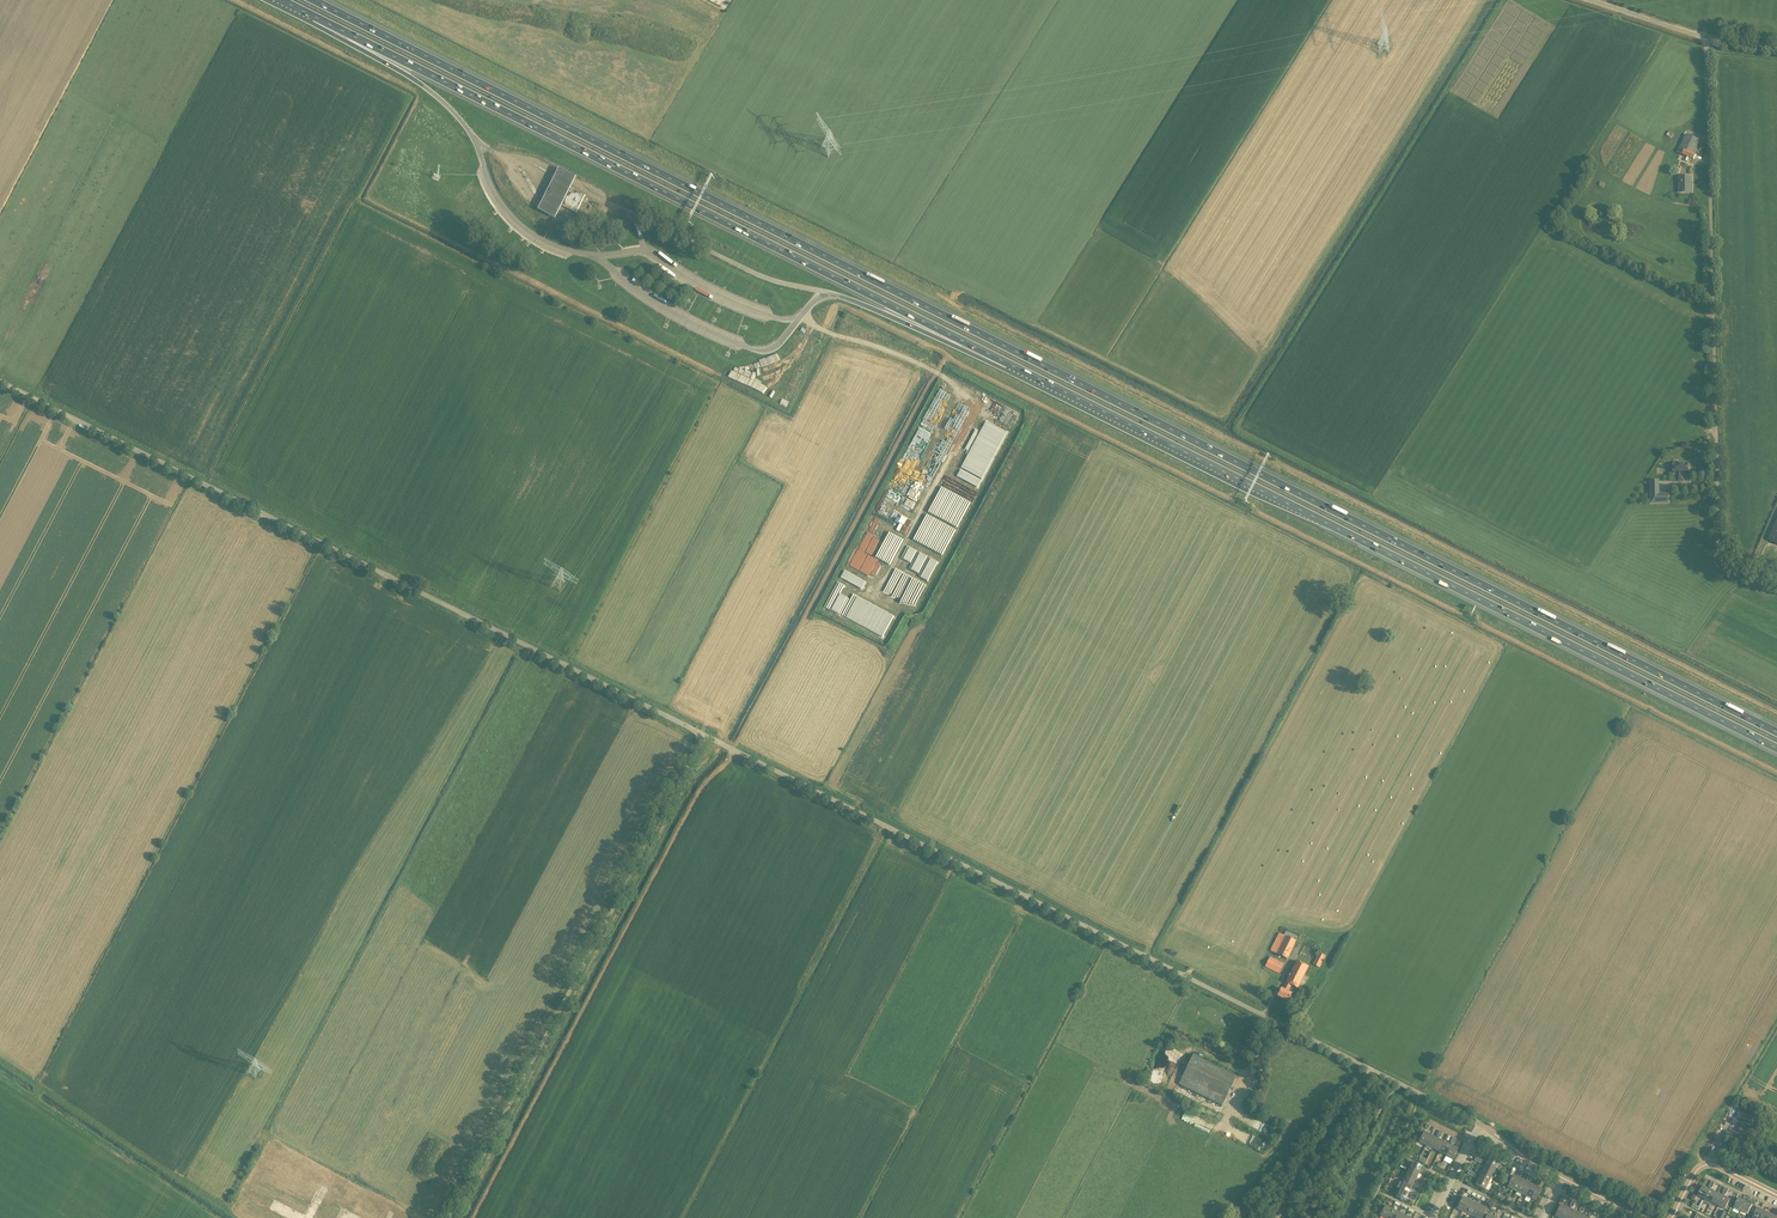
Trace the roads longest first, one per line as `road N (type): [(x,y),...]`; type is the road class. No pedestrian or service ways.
road 1 (motorway): [(1516,602),(314,0)]
road 2 (motorway): [(1516,602),(1479,569),(1373,507),(1195,344),(1137,304),(1060,278),(961,272),(841,311),(765,369),(573,662)]
road 3 (motorway): [(509,796),(613,664),(771,500),(802,457),(835,375),(834,262),(794,169),(744,113),(692,78),(636,57),(465,30),(361,0)]
road 4 (motorway): [(509,796),(637,593),(692,529),(775,468),(874,430),(970,418),(1076,430),(1331,540),(1364,542)]
road 5 (motorway): [(282,3),(547,165),(610,232),(642,289),(663,357),(661,465),(645,523),(573,662)]
road 6 (motorway): [(282,3),(1010,365)]
road 7 (unclassified): [(703,735),(0,380)]
road 8 (unclassified): [(1271,1019),(703,735)]
road 9 (unclassified): [(1776,579),(1722,553),(1706,37)]
road 10 (unclassified): [(450,1217),(703,735)]
road 11 (motorway): [(573,662),(298,1118)]
road 12 (motorway): [(1364,542),(1776,748)]
road 13 (motorway): [(284,1179),(509,796)]
road 14 (track): [(1481,0),(1261,356)]
road 15 (motorway): [(1010,365),(1364,542)]
road 16 (motorway): [(1776,733),(1516,602)]
road 17 (motorway): [(282,3),(411,76),(443,100),(476,142)]
road 18 (unclassified): [(1481,1125),(1271,1019)]
road 19 (motorway): [(834,294),(1010,365)]
road 20 (motorway): [(298,1118),(232,1217)]

